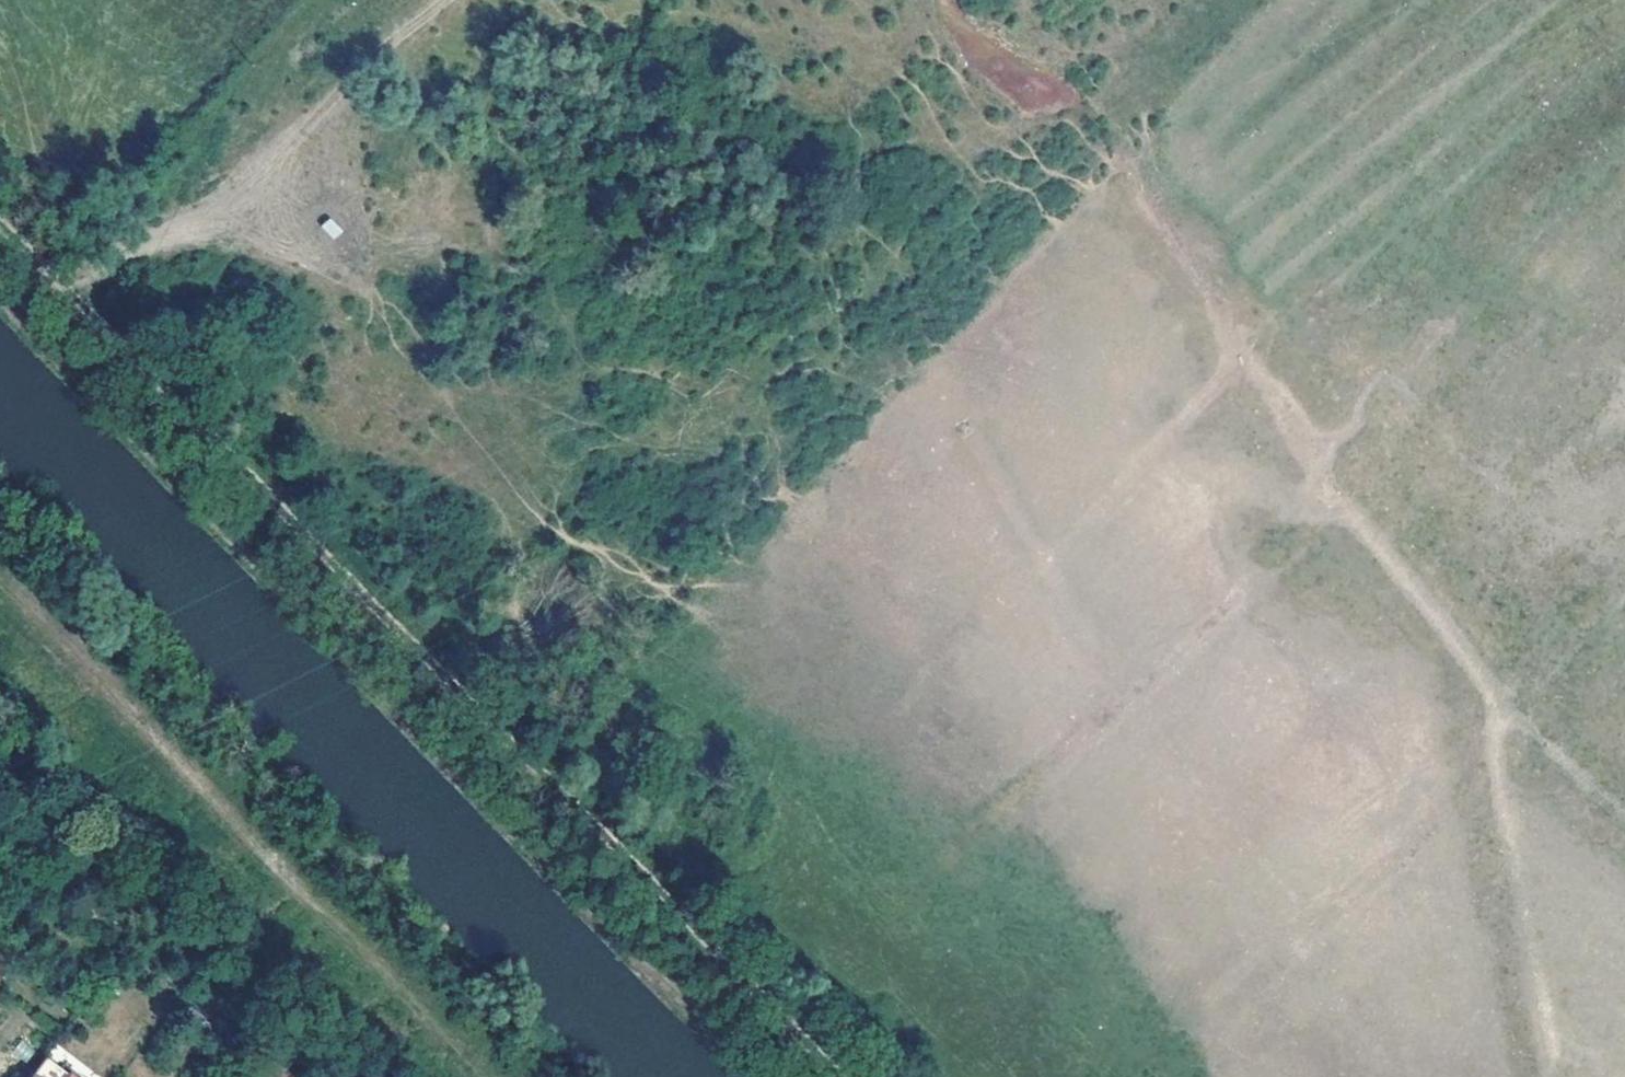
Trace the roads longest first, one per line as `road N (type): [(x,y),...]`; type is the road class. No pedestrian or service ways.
road 1 (track): [(0,300),(604,923),(766,1076)]

